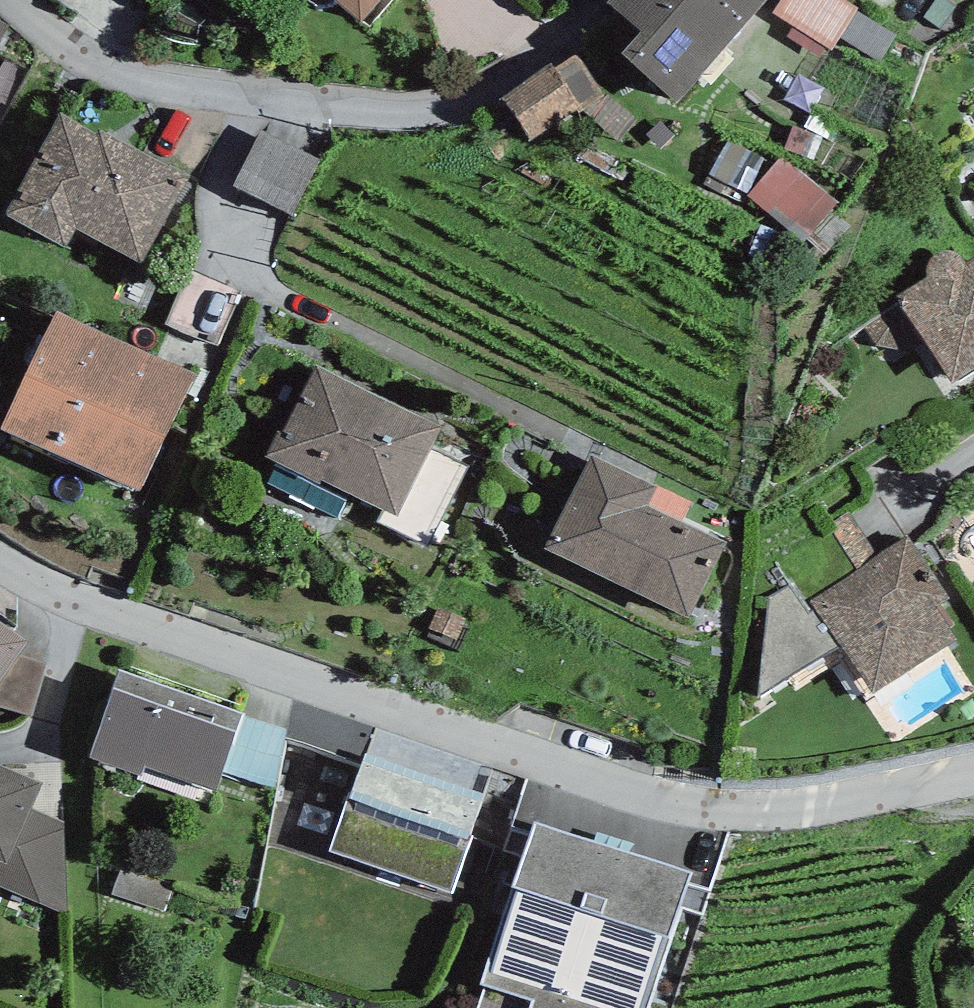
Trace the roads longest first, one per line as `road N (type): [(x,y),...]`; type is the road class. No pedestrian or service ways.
road 1 (residential): [(0,558),(99,606),(636,791),(725,804),(866,792),(973,773)]
road 2 (residential): [(602,0),(515,77),(484,94),(422,107),(264,101),(137,70),(20,0)]

